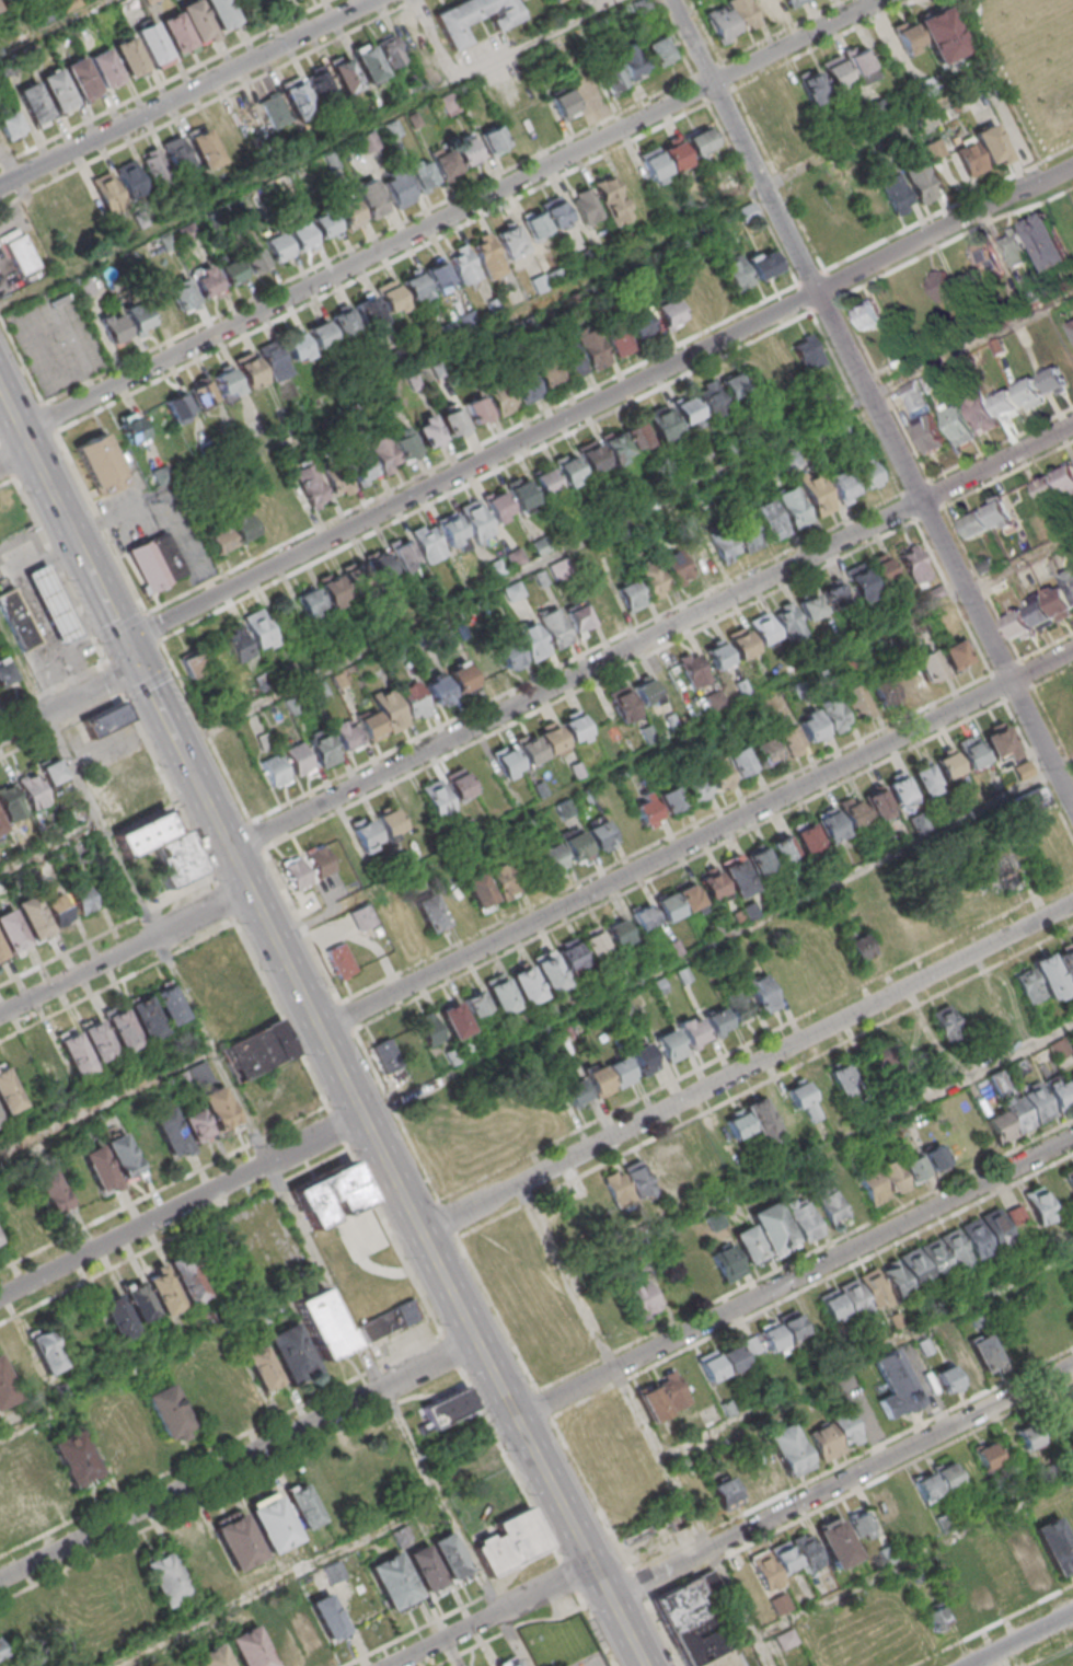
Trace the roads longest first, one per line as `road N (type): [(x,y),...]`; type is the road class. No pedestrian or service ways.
road 1 (residential): [(1072,167),(126,639)]
road 2 (residential): [(885,0),(21,432)]
road 3 (residential): [(1072,809),(673,0)]
road 4 (residential): [(1013,681),(319,1030)]
road 5 (residential): [(232,848),(923,498)]
road 6 (tertiary): [(593,1564),(252,889)]
road 7 (residential): [(423,1233),(1072,903)]
road 8 (residential): [(1072,1137),(517,1419)]
road 9 (residential): [(476,1341),(0,1581)]
road 10 (residential): [(611,1598),(1072,1364)]
road 11 (residential): [(371,0),(0,184)]
road 12 (residential): [(365,1114),(0,1296)]
road 13 (residential): [(252,889),(0,1016)]
road 14 (tertiary): [(138,668),(30,451)]
road 15 (residential): [(593,1564),(392,1665)]
road 16 (tertiary): [(232,848),(138,668)]
road 17 (residential): [(923,498),(1072,422)]
road 18 (residential): [(138,668),(0,736)]

